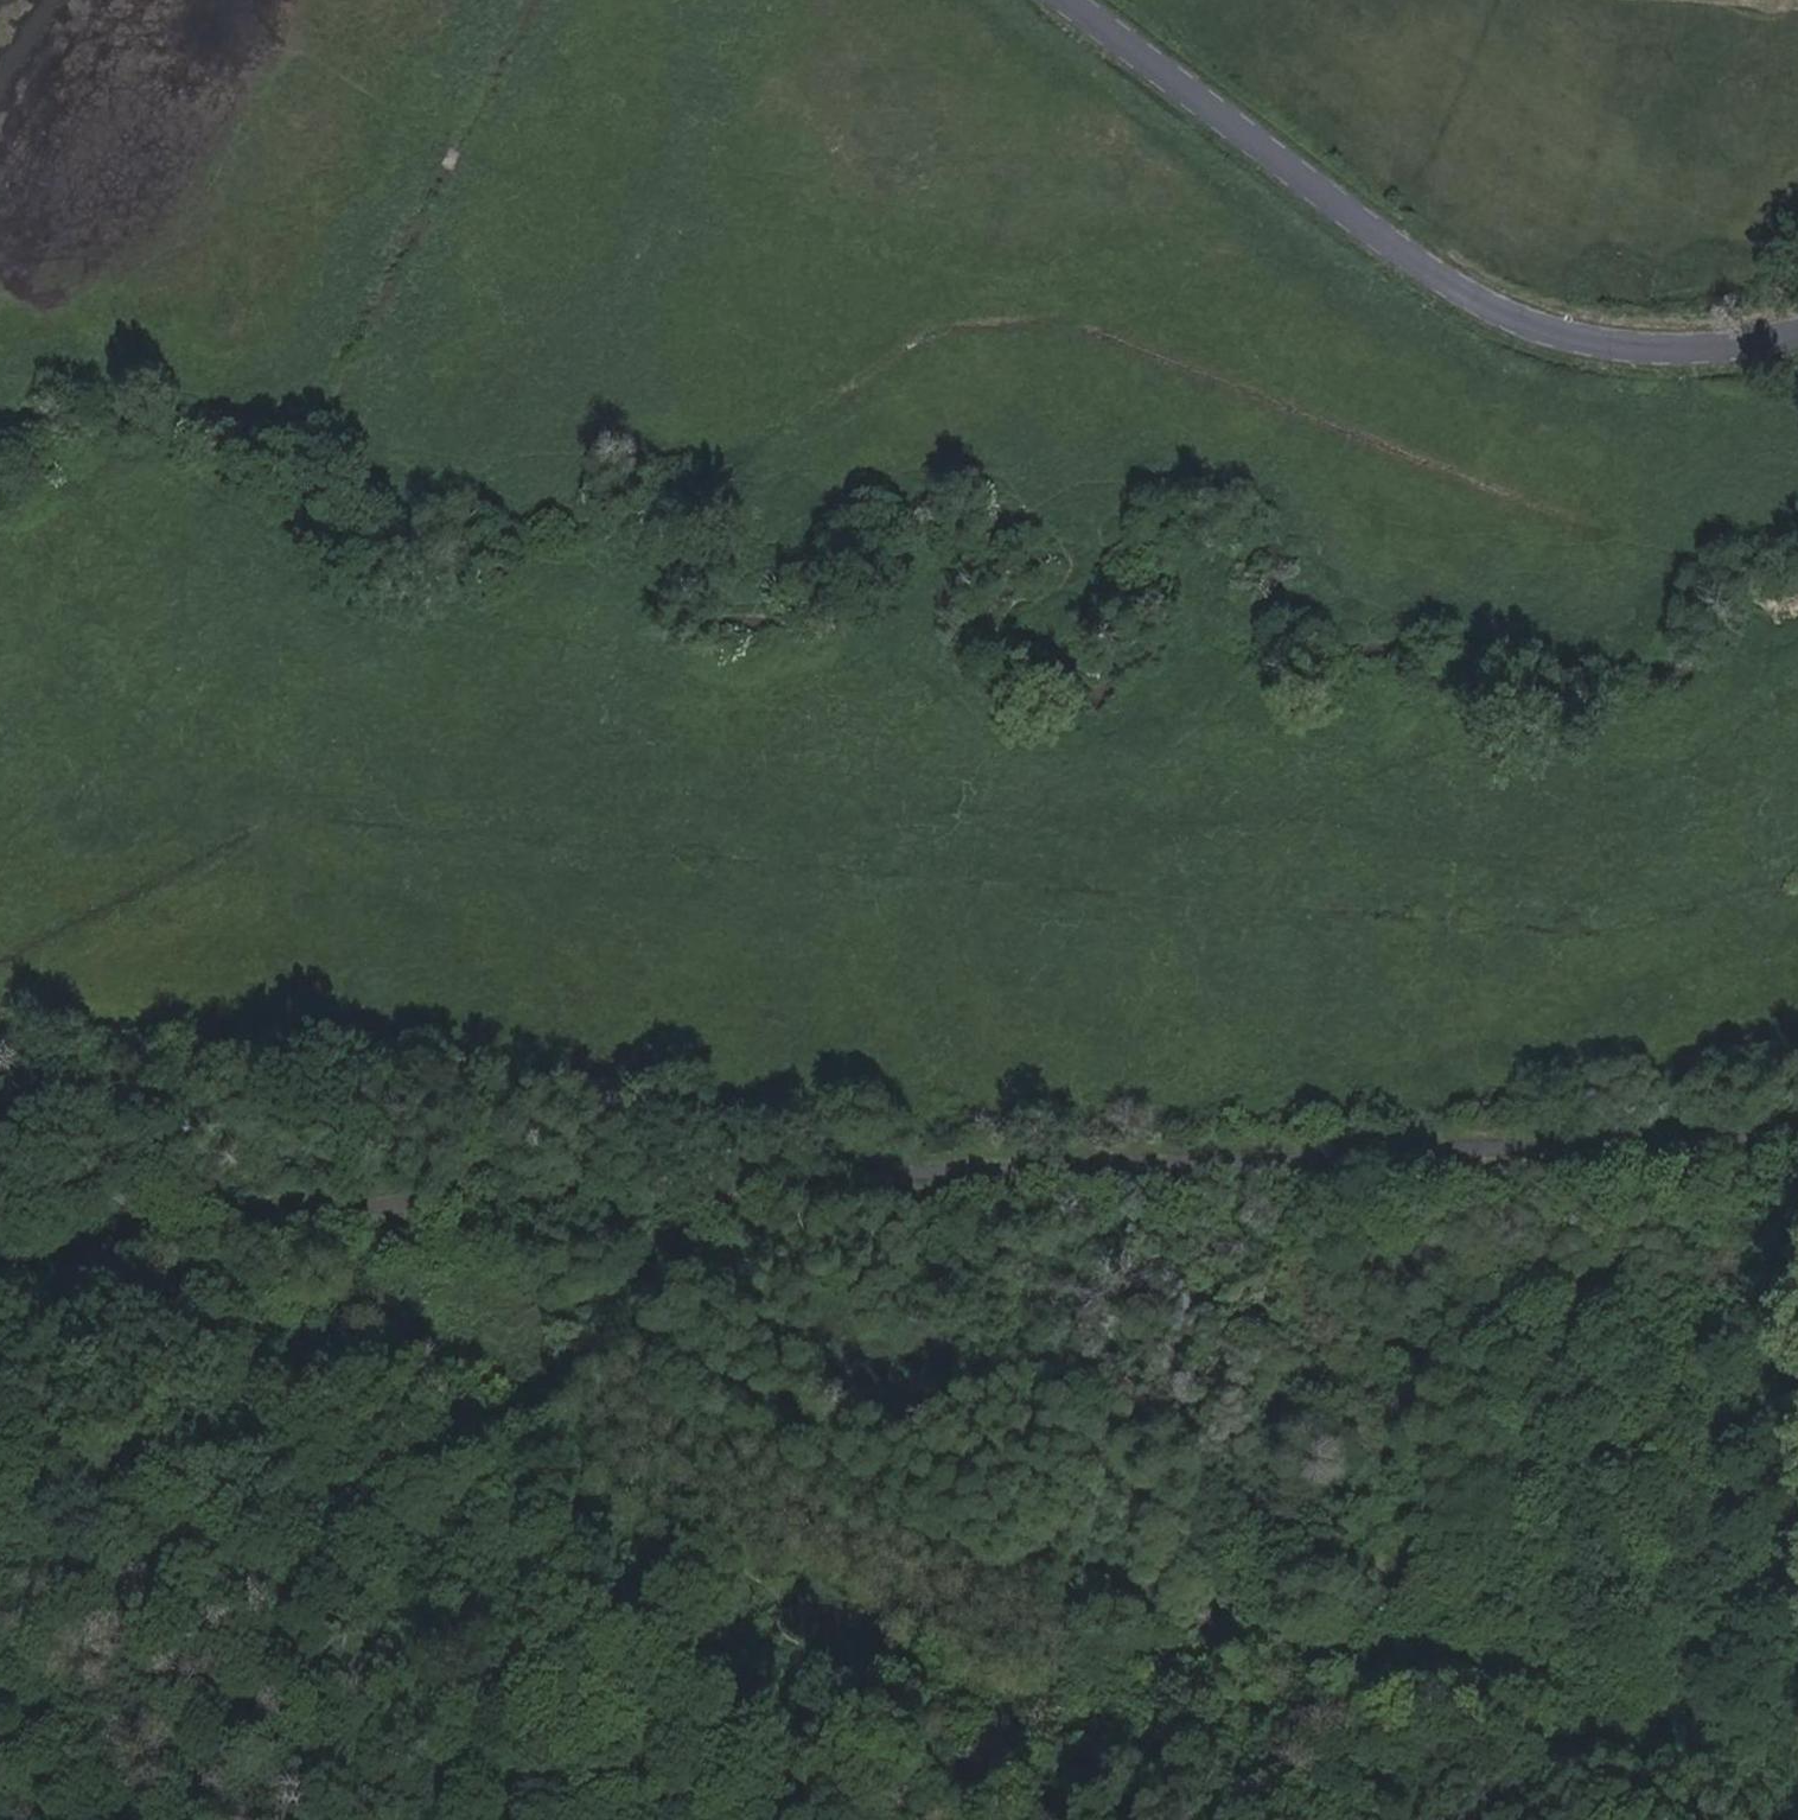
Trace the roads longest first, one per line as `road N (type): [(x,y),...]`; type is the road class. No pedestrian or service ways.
road 1 (track): [(1551,1819),(1363,1753),(1140,1721),(879,1629),(383,1339),(336,1323),(211,1304),(110,1307),(0,1355)]
road 2 (tertiary): [(1069,0),(1414,260),(1504,316),(1618,346),(1717,350),(1797,337)]

